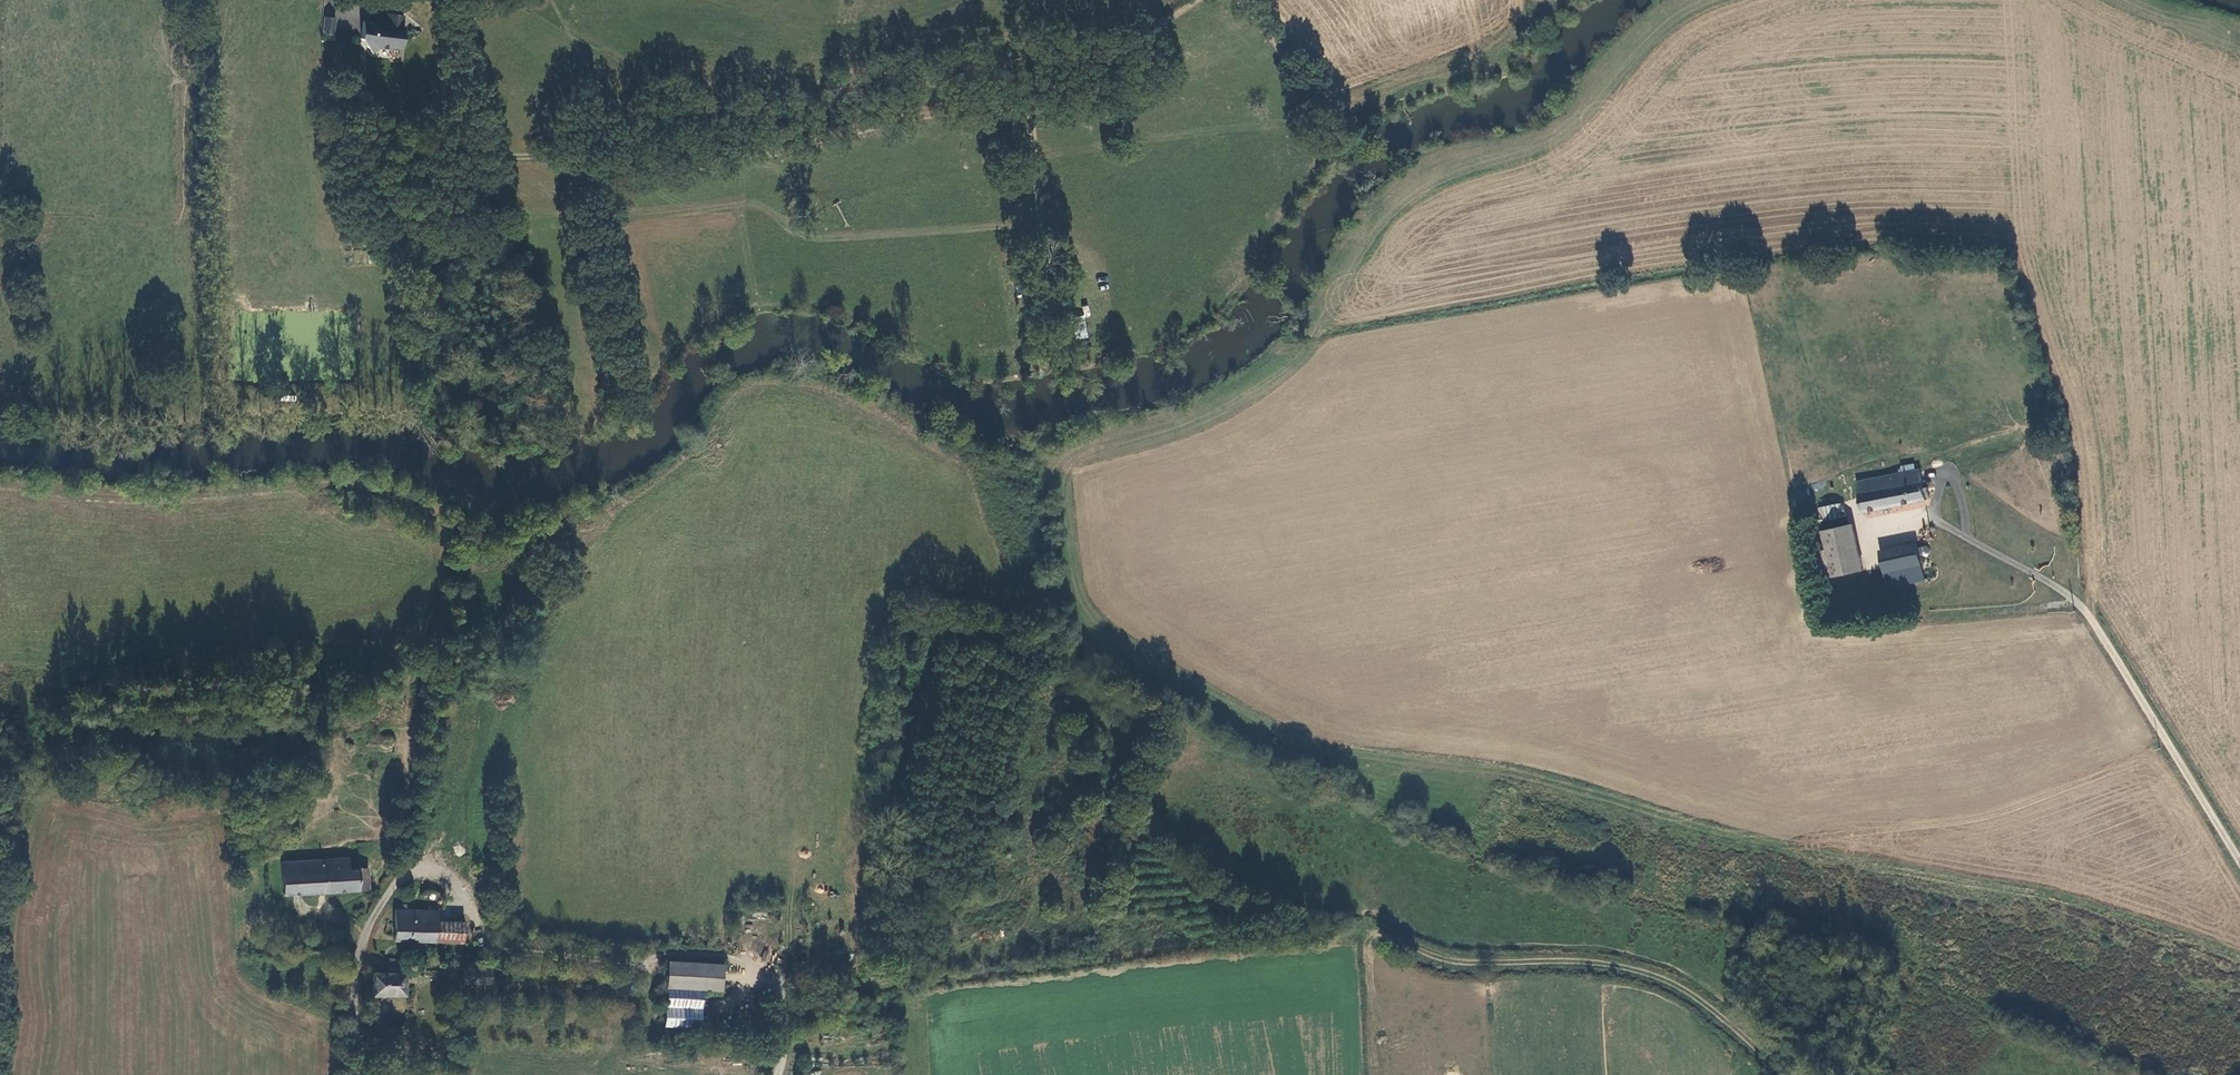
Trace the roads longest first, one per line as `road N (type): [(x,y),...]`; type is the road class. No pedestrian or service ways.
road 1 (track): [(1770,1074),(1695,996),(1623,969),(1459,966),(1356,926)]
road 2 (unclassified): [(2239,863),(2094,622),(2058,588)]

